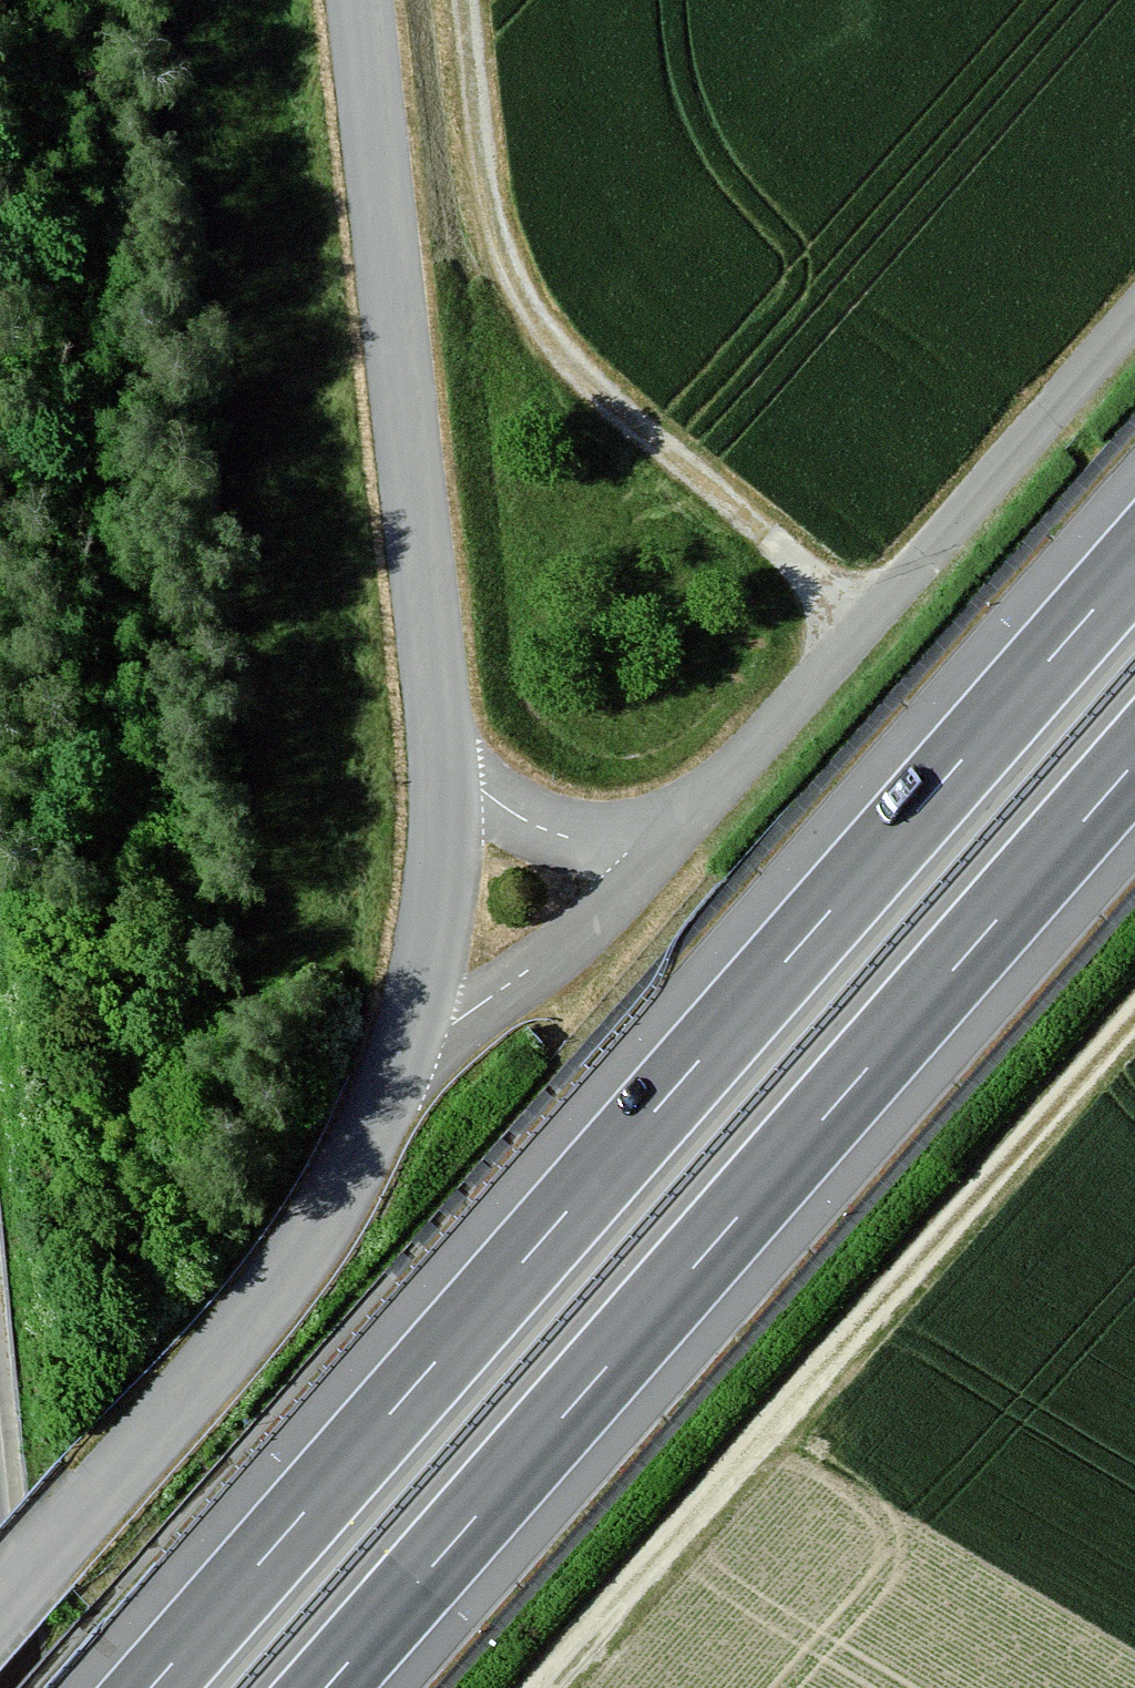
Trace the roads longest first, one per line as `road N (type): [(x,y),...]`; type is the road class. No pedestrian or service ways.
road 1 (tertiary): [(0,1606),(279,1282),(349,1175),(404,1057),(428,963),(442,868),(444,763),(359,0)]
road 2 (motorway): [(1134,561),(150,1687)]
road 3 (motorway): [(326,1687),(1134,762)]
road 4 (track): [(404,1057),(591,925),(667,848),(1134,315)]
road 5 (track): [(543,1687),(1134,1015)]
road 6 (track): [(465,0),(486,184),(529,303),(564,355),(611,403),(867,624)]
road 7 (track): [(444,763),(544,829),(667,848)]

